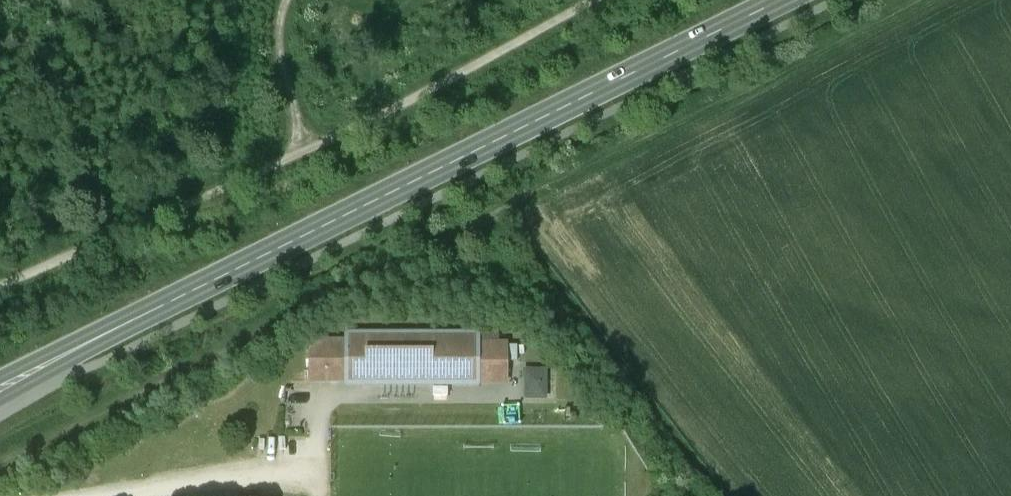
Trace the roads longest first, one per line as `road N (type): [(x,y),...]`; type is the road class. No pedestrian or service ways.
road 1 (secondary): [(0,389),(776,0)]

